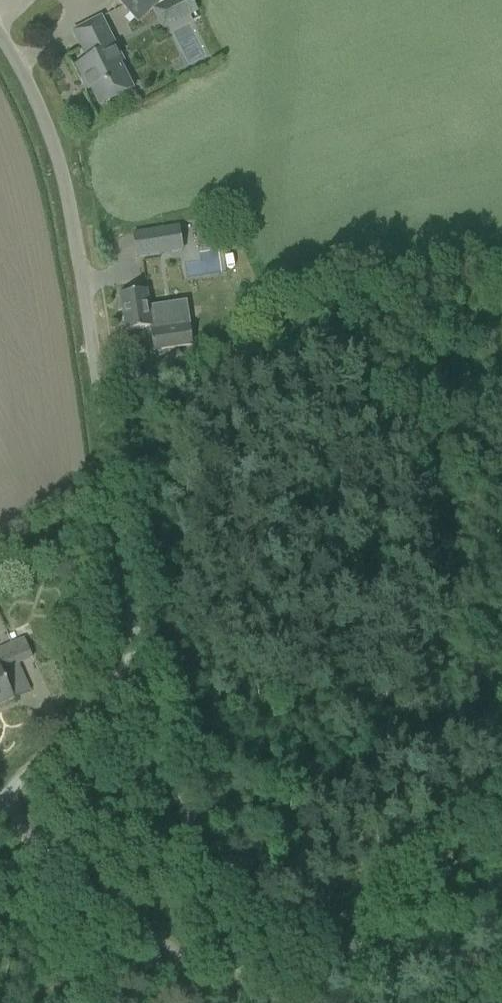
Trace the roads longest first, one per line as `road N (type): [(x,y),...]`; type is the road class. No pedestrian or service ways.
road 1 (unclassified): [(0,808),(122,696),(136,674),(139,643),(118,420),(61,160),(0,36)]
road 2 (track): [(273,1002),(136,674)]
road 3 (unclassified): [(247,1002),(0,808)]

